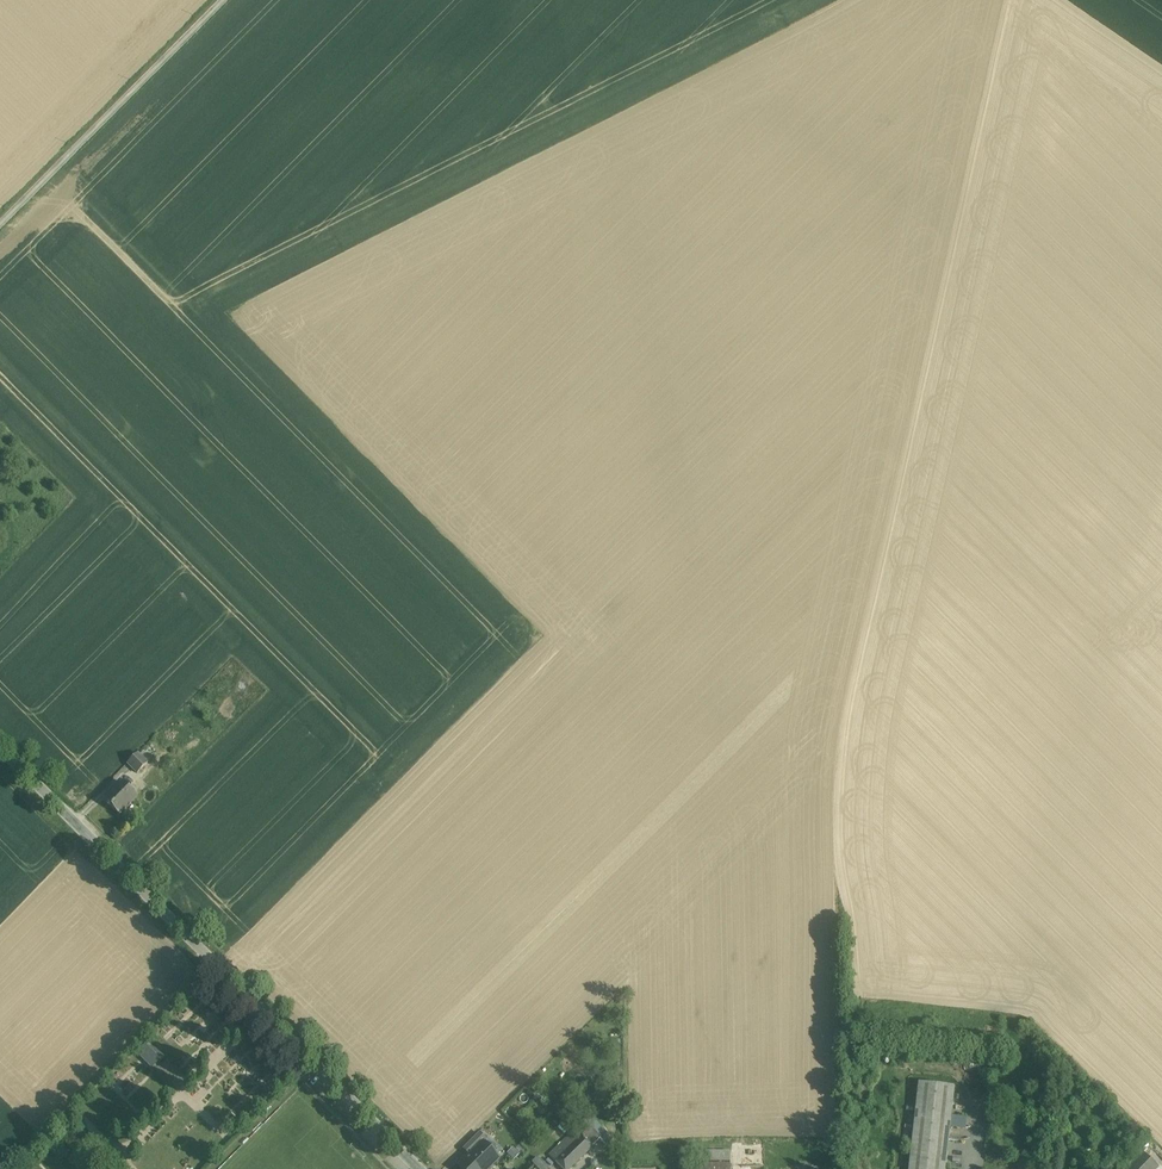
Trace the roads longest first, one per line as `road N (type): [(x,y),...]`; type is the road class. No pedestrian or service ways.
road 1 (tertiary): [(0,745),(418,1168)]
road 2 (track): [(0,225),(224,0)]

